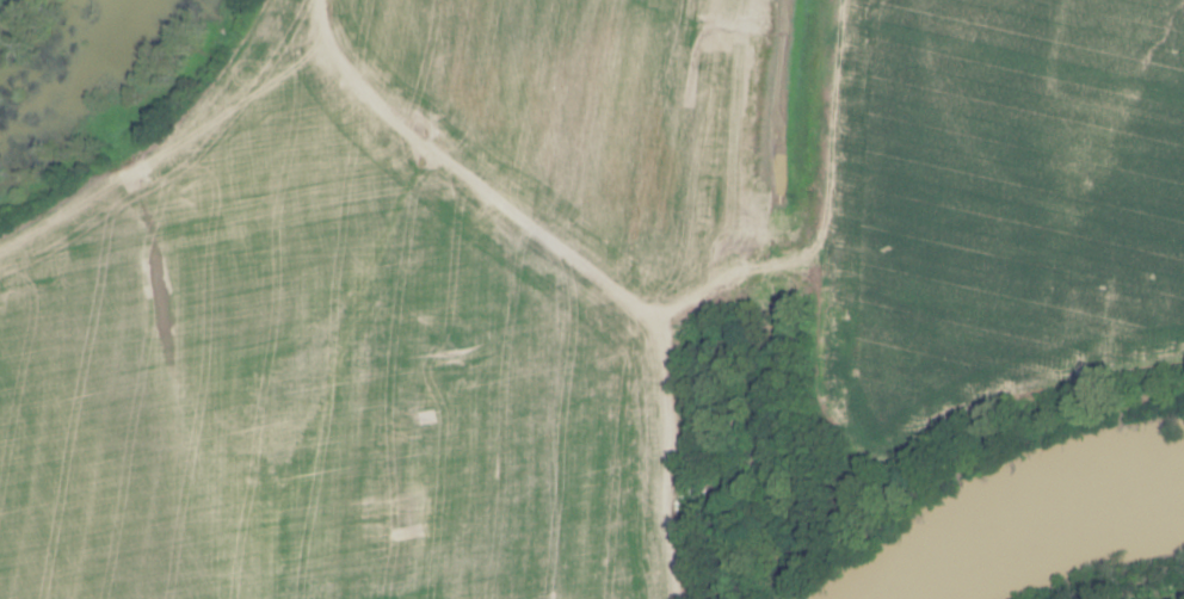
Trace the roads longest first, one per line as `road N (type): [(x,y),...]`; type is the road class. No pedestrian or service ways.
road 1 (track): [(1183,351),(1057,377),(991,350),(813,248),(761,258),(691,308),(634,296),(468,186),(316,51),(311,0)]
road 2 (track): [(745,598),(863,483),(926,437),(1057,377)]
road 3 (track): [(316,51),(0,244)]
road 4 (track): [(622,0),(568,255)]

